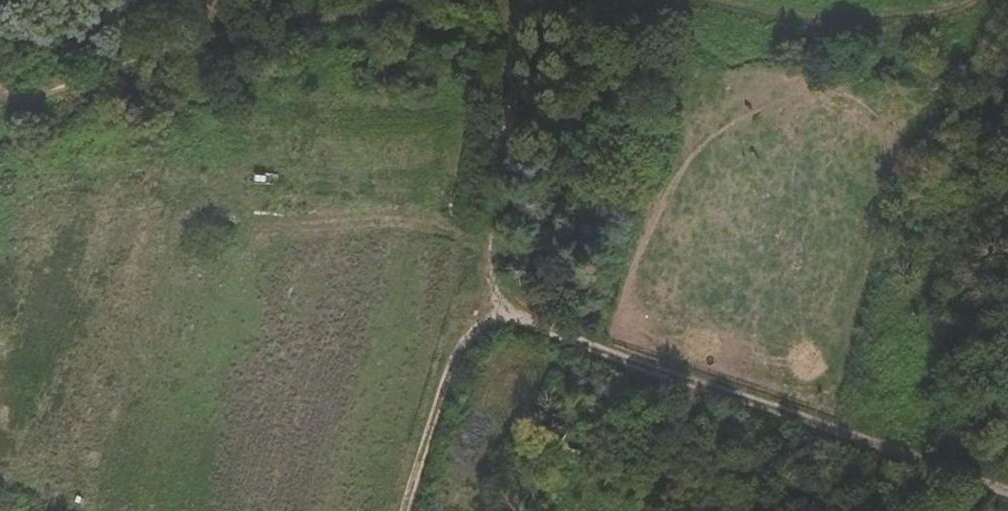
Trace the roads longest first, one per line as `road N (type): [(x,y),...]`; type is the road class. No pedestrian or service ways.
road 1 (track): [(475,307),(1007,488)]
road 2 (track): [(520,0),(475,307),(406,510)]
road 3 (track): [(494,0),(387,12),(147,59),(12,113),(0,97)]
road 4 (track): [(967,0),(931,19),(791,35),(543,0)]

